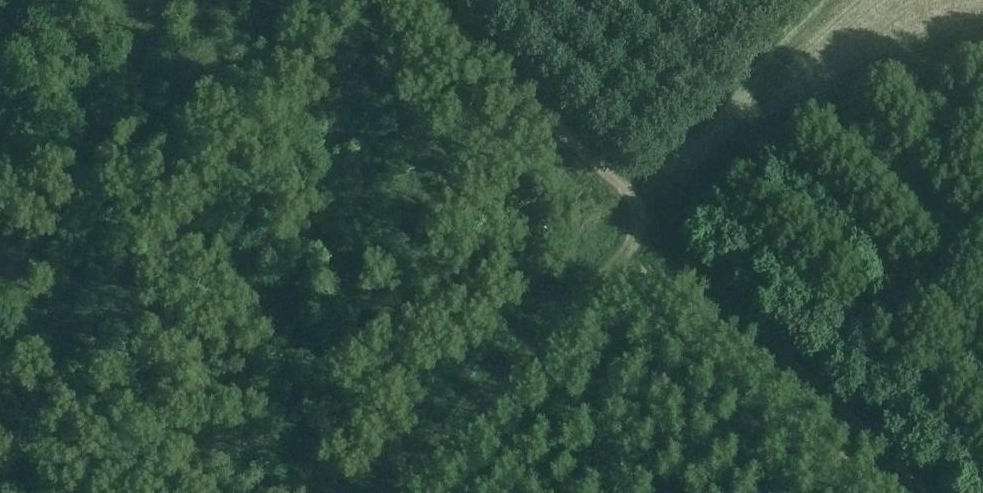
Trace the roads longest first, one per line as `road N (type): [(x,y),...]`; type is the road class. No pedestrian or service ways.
road 1 (track): [(982,63),(901,74),(820,102),(638,240),(633,205),(424,0)]
road 2 (track): [(385,492),(862,0)]

